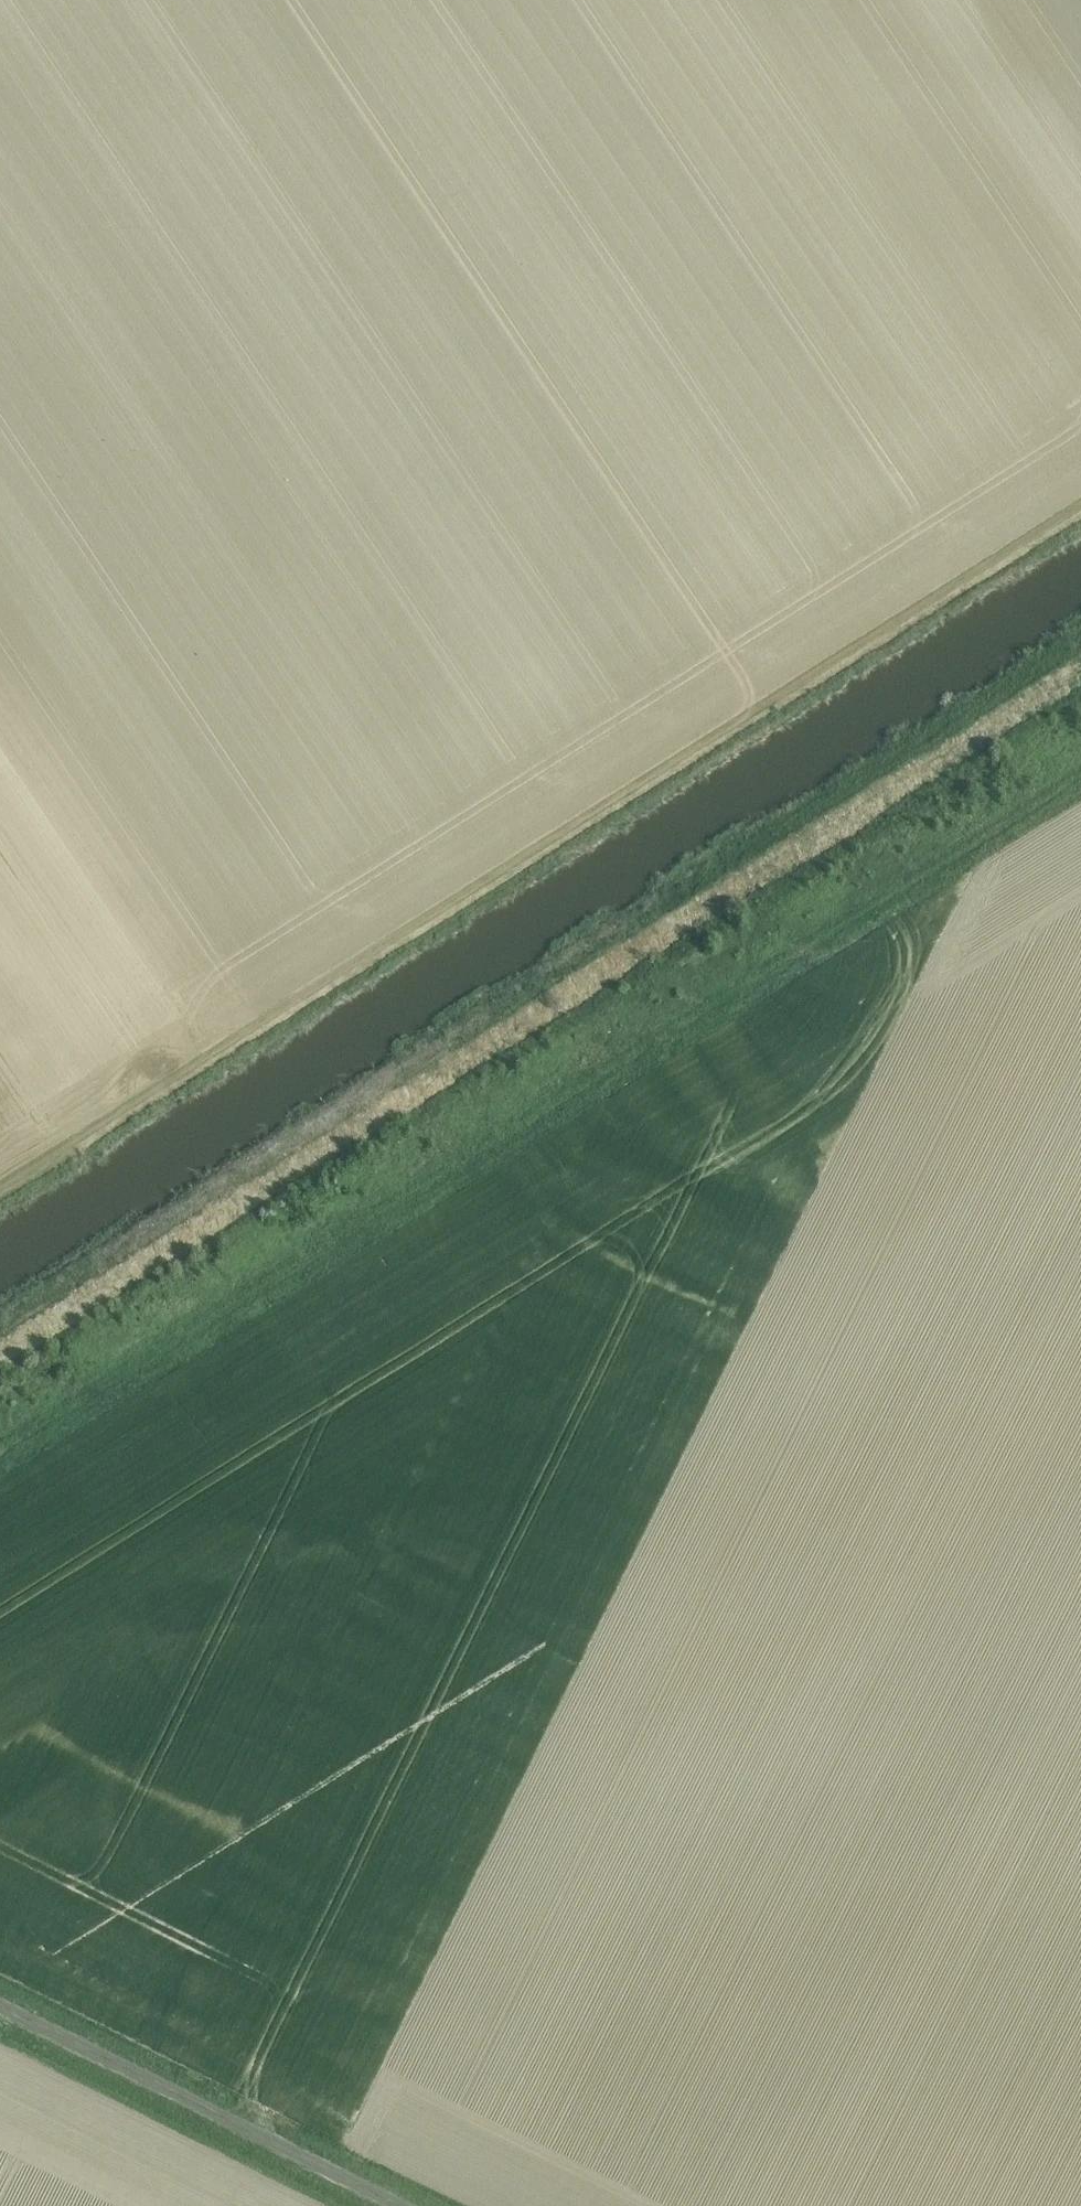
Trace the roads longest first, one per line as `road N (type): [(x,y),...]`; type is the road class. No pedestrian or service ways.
road 1 (unclassified): [(390,2205),(0,2013)]

